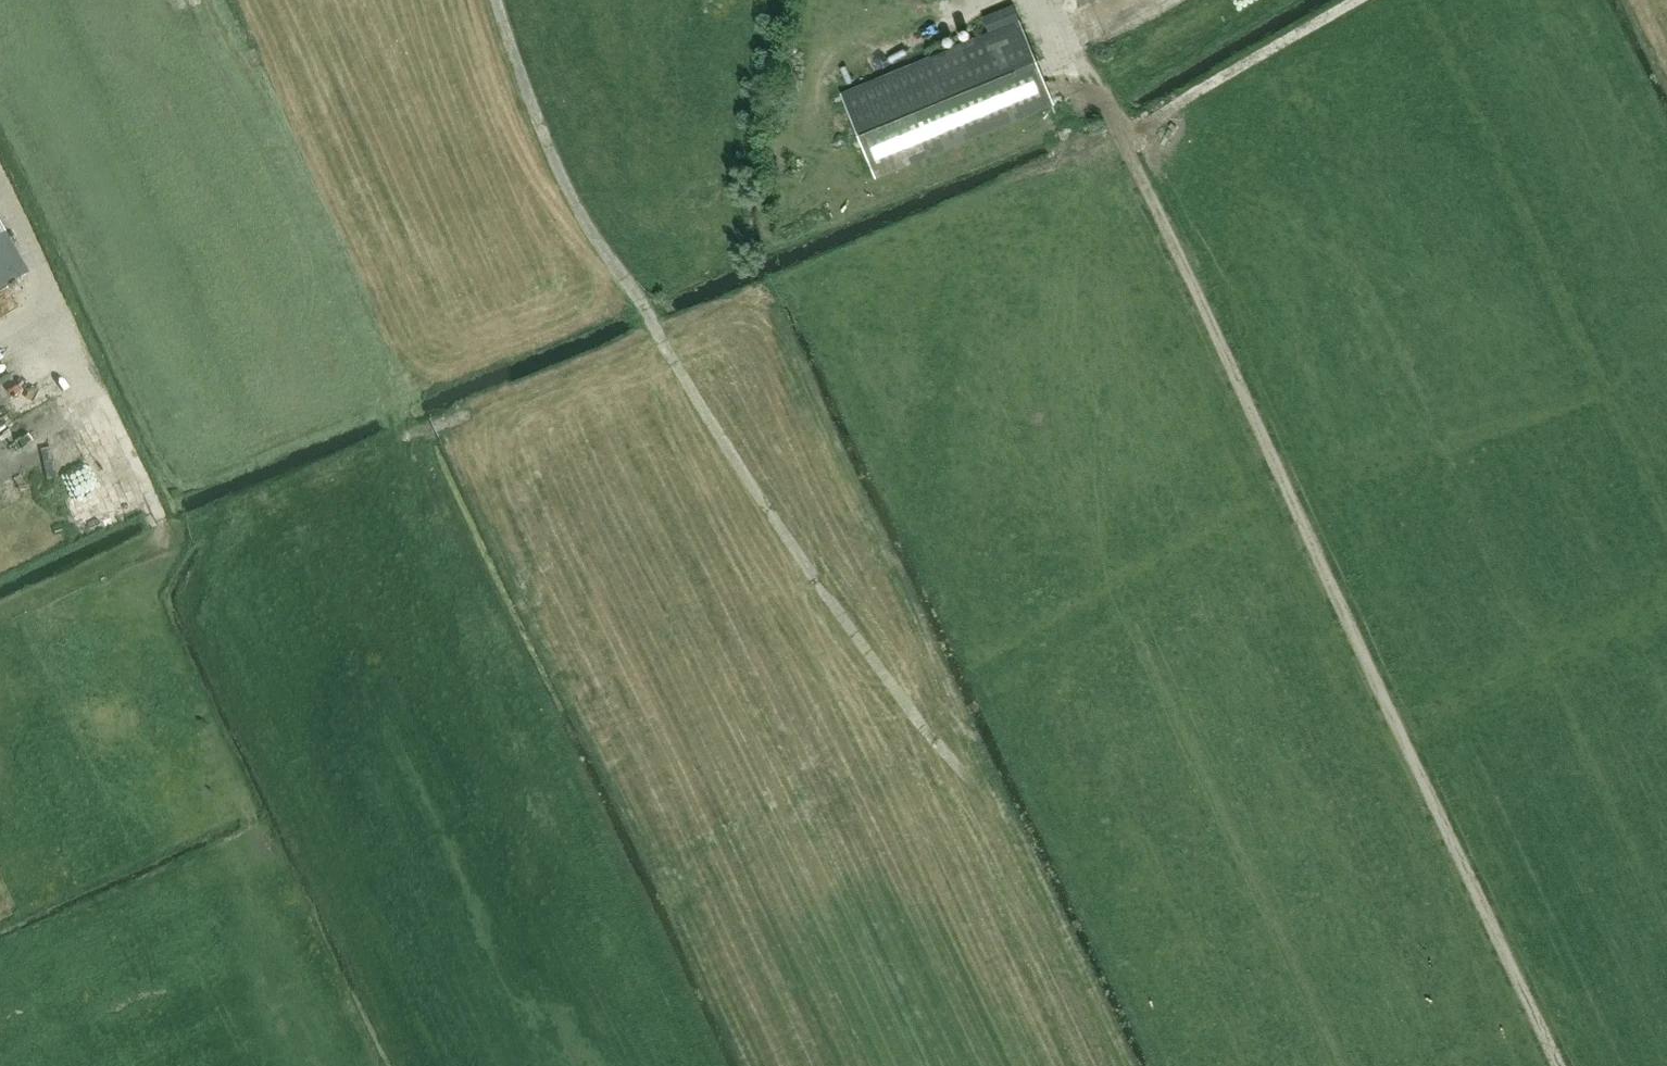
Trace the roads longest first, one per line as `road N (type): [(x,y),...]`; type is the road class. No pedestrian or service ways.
road 1 (track): [(496,0),(556,166),(586,222),(812,575),(958,768)]

